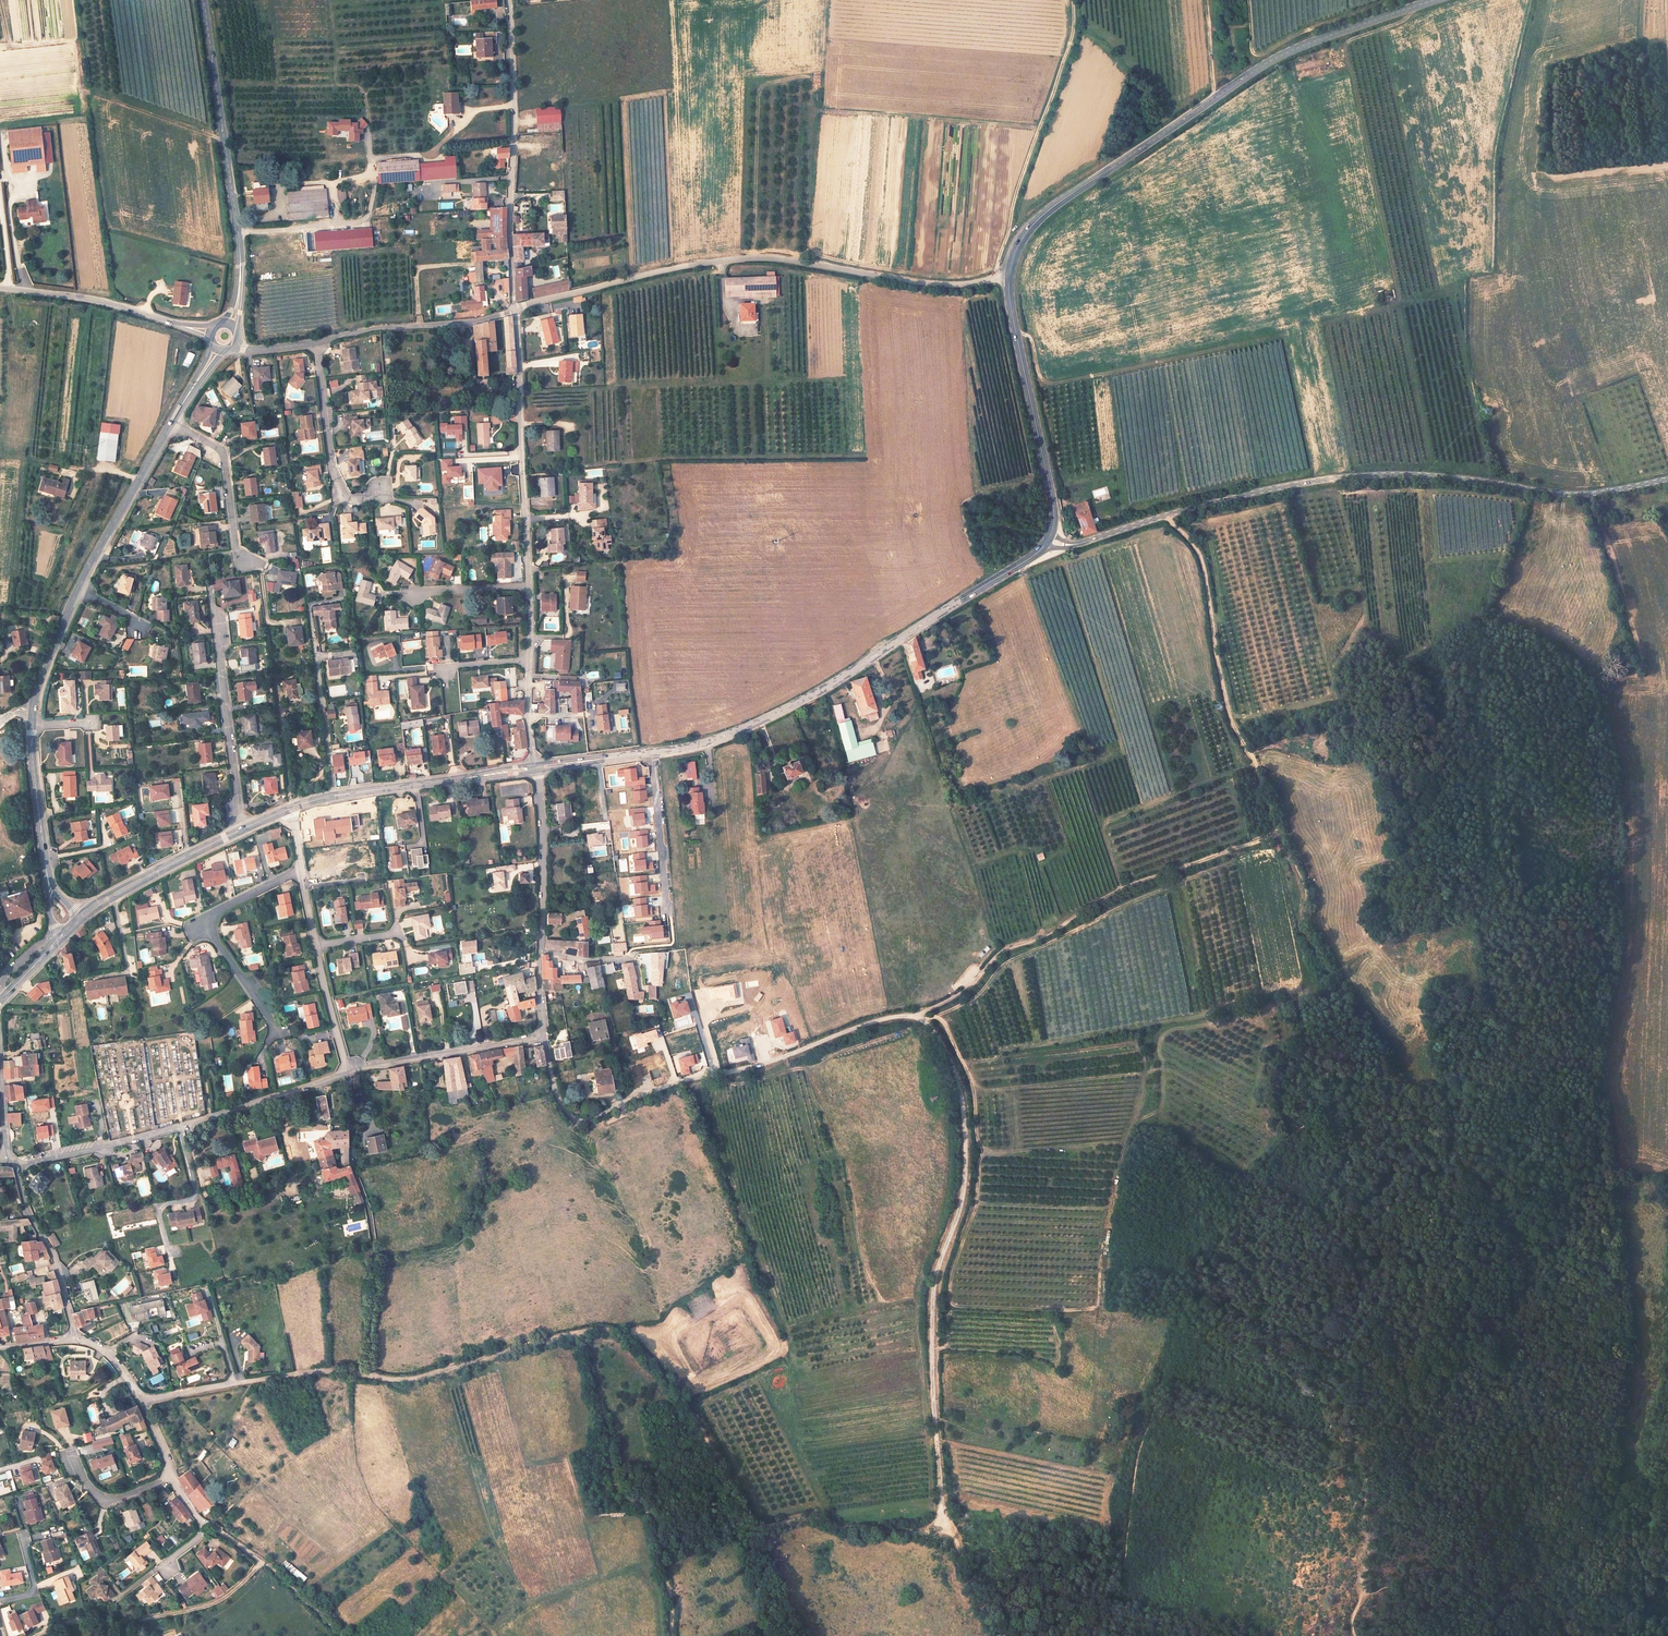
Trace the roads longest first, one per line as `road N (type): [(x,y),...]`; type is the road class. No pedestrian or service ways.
road 1 (residential): [(545,1034),(556,1095),(581,1121),(891,1017),(917,1017),(934,1031),(959,1086),(966,1148),(961,1204),(934,1291),(943,1527)]
road 2 (tertiary): [(1667,478),(1592,495),(1433,476),(1347,477),(1194,507),(1073,545),(1048,540)]
road 3 (track): [(249,1382),(357,1372),(406,1381),(556,1337),(620,1334),(663,1376),(765,1523)]
road 4 (secondary): [(1009,279),(1020,244),(1046,212),(1250,74),(1301,47),(1435,0)]
road 5 (track): [(920,1015),(940,1020),(951,1038),(972,1084),(983,1149),(952,1304),(1093,1308),(1100,1262)]
road 6 (residential): [(515,310),(739,259),(938,286),(1009,279)]
road 7 (secondary): [(652,752),(707,744),(819,693),(1048,540)]
road 8 (track): [(1168,515),(1202,560),(1230,716),(1295,867),(1302,922)]
road 9 (track): [(1277,837),(1106,899),(1056,932),(1003,953),(959,996),(917,1017)]
road 10 (residential): [(18,1162),(178,1127),(349,1073)]
road 11 (track): [(573,1334),(587,1346),(614,1486),(654,1525),(672,1635)]
road 12 (tertiary): [(230,325),(240,252),(204,0)]
road 13 (residential): [(506,0),(515,310)]
road 14 (track): [(765,1523),(811,1516),(880,1528),(943,1527),(1007,1635)]
road 15 (track): [(1016,332),(1031,339),(1038,375),(1055,384),(1279,336)]
road 16 (track): [(993,282),(1074,33),(1074,0)]
road 17 (residential): [(515,310),(530,587)]
road 18 (secondary): [(1048,540),(1052,497),(1009,279)]
road 19 (residential): [(211,591),(242,829)]
road 20 (track): [(1358,1635),(1354,1619),(1371,1594),(1443,1581),(1479,1560),(1519,1500)]
road 21 (track): [(262,1563),(212,1607),(54,1629)]
road 22 (residential): [(0,287),(81,297),(212,331)]
road 23 (secondary): [(334,796),(535,768)]
road 24 (residential): [(316,344),(515,310)]
road 25 (residential): [(316,344),(342,499),(370,498),(381,488)]
road 26 (residential): [(349,1073),(545,1034)]
road 27 (tertiary): [(79,589),(172,422)]
road 28 (track): [(371,1374),(378,1263),(362,1186)]
road 29 (residential): [(18,1162),(31,1213),(53,1251),(75,1339)]
road 30 (residential): [(535,768),(544,882),(540,952)]
road 31 (secondary): [(83,915),(242,829)]
road 32 (track): [(341,1635),(287,1582),(202,1523)]
road 33 (residential): [(247,563),(236,549),(223,451),(172,422)]
road 34 (residential): [(667,909),(652,752)]
road 35 (residential): [(334,796),(315,642)]
road 36 (tertiary): [(47,878),(31,726)]
road 37 (track): [(1519,1500),(1569,1533),(1653,1534)]
road 38 (residential): [(349,1073),(316,946)]
road 39 (residential): [(279,1032),(211,922)]
road 40 (residential): [(170,1476),(113,1501),(100,1498),(68,1456)]
road 41 (tertiary): [(33,708),(79,589)]
road 42 (residential): [(405,593),(530,587)]
road 43 (residential): [(170,1476),(202,1523),(168,1572)]

